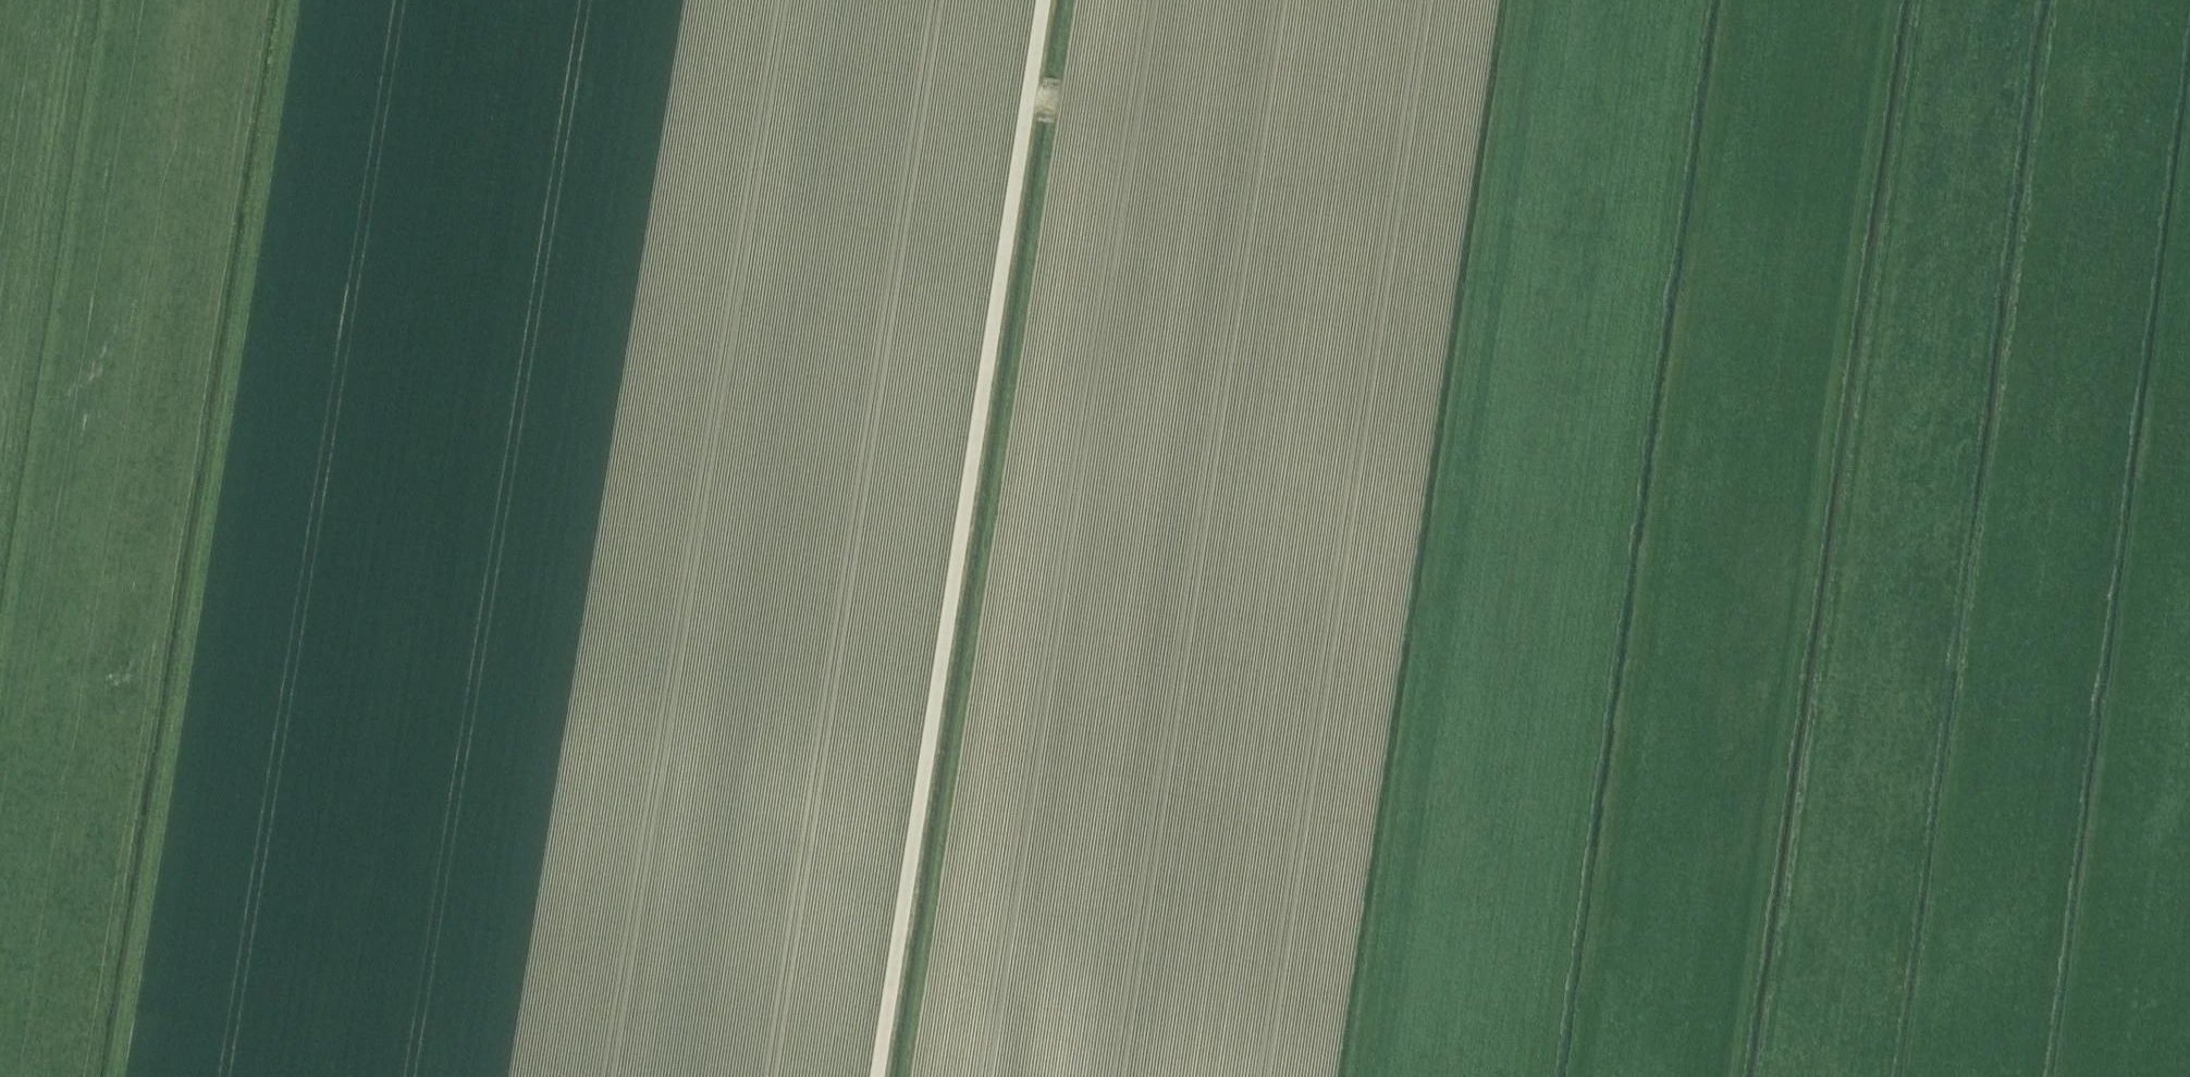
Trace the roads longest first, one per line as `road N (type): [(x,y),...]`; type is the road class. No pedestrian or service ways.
road 1 (track): [(878,1076),(1044,0)]

